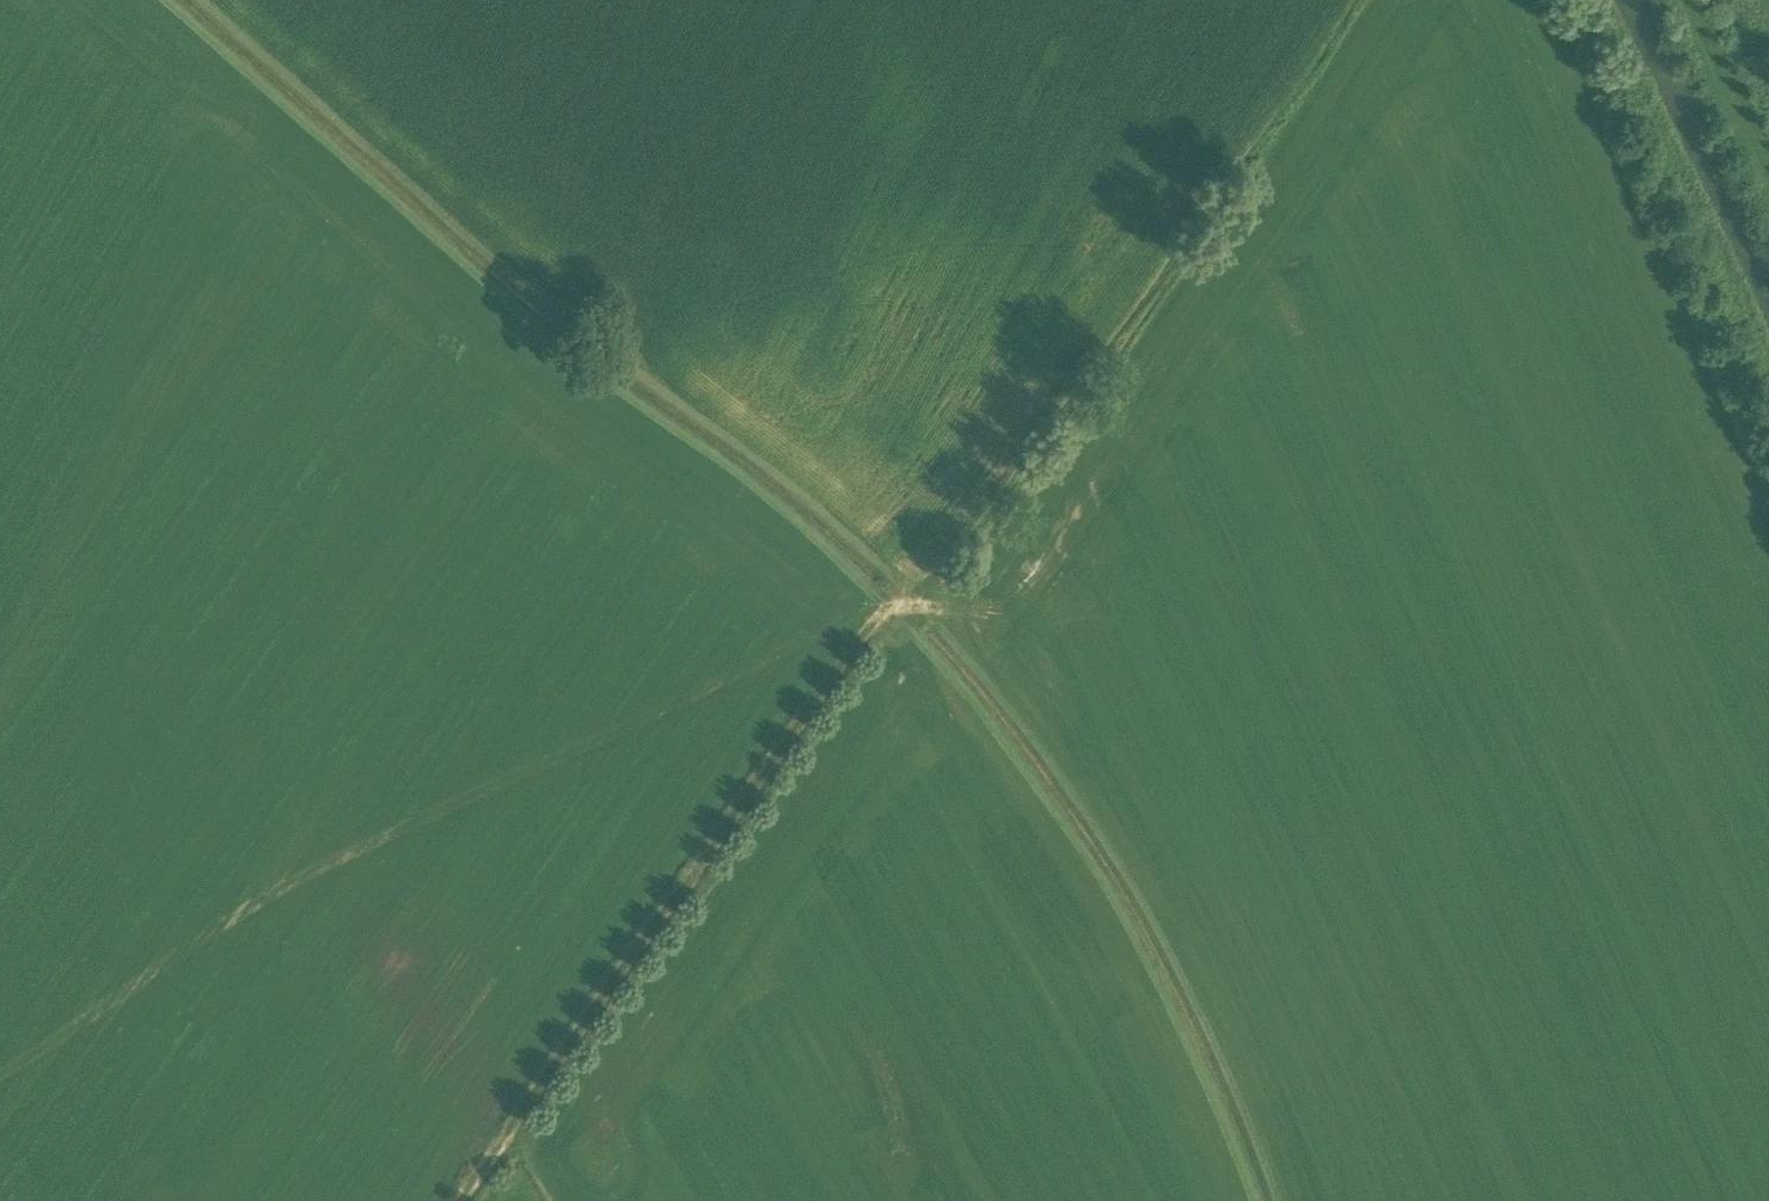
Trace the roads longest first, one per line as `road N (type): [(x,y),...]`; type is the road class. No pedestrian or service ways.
road 1 (track): [(1693,0),(1768,159)]

